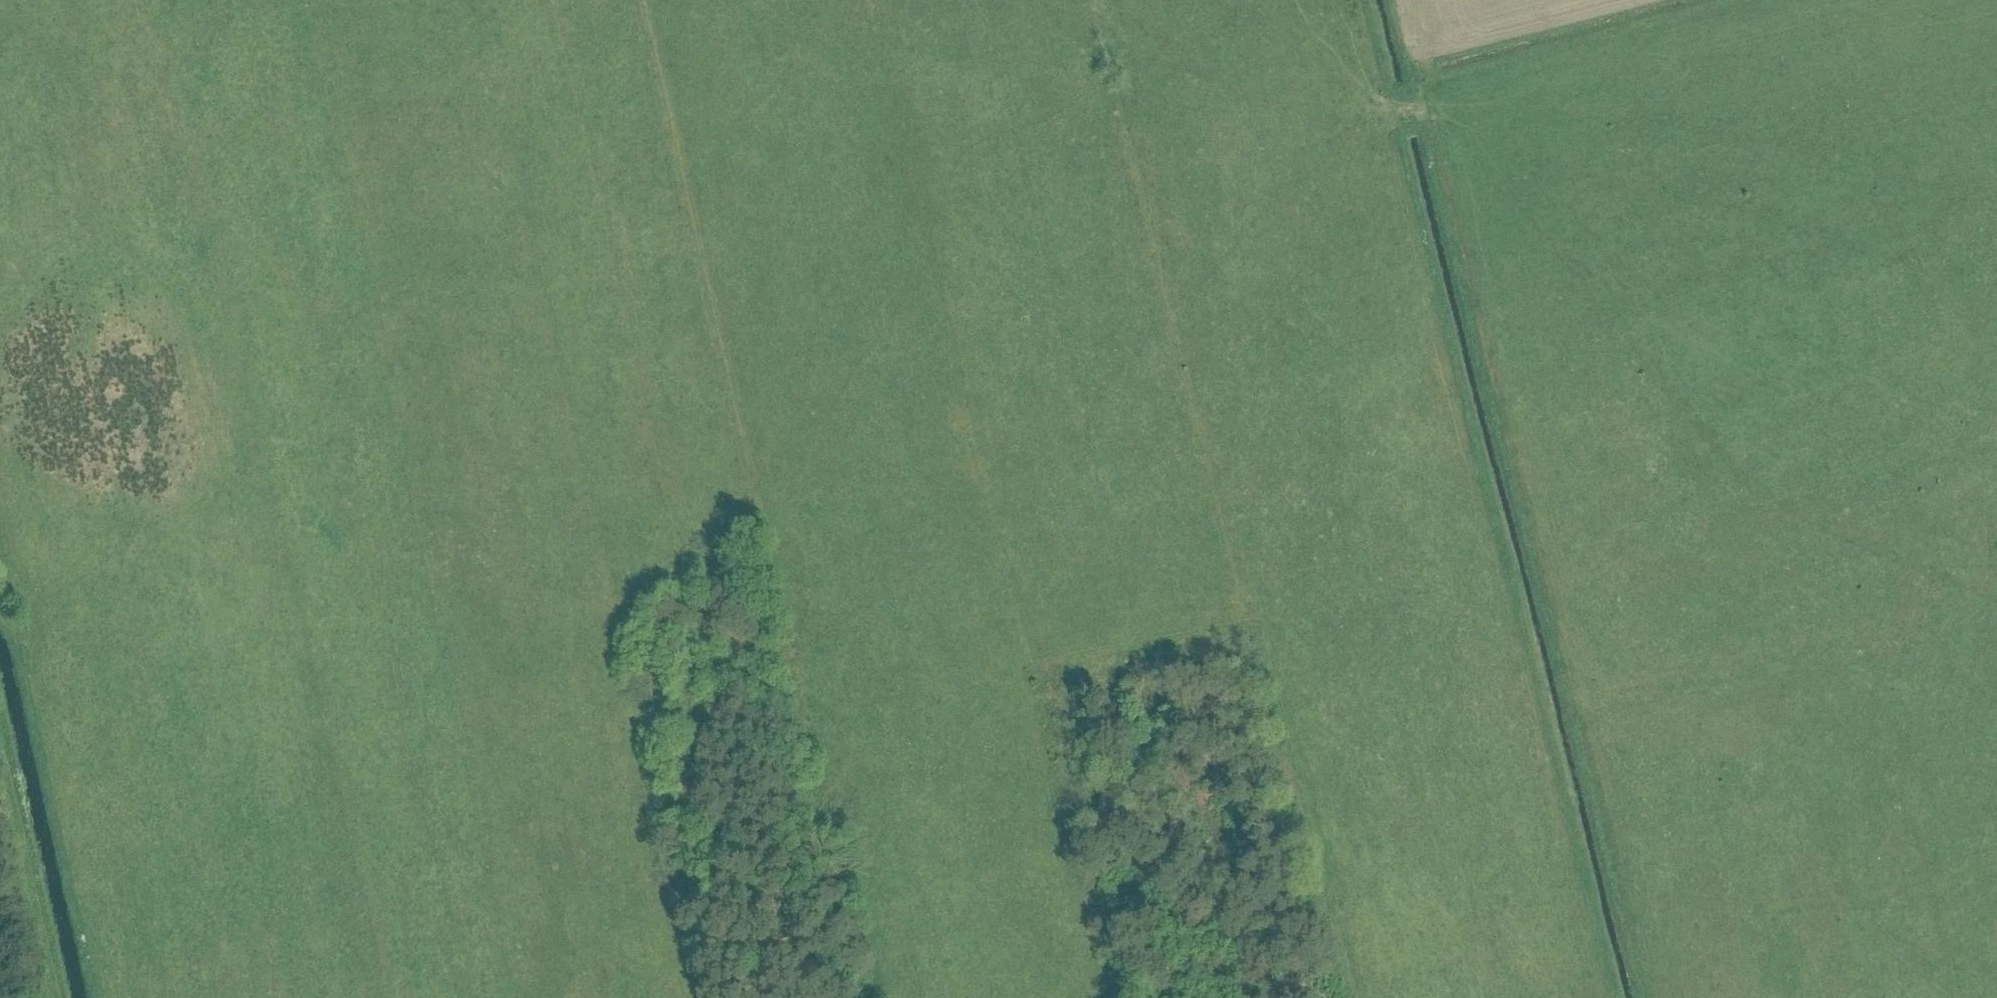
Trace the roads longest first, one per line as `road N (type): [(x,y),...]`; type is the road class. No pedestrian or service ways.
road 1 (track): [(0,779),(51,997)]

